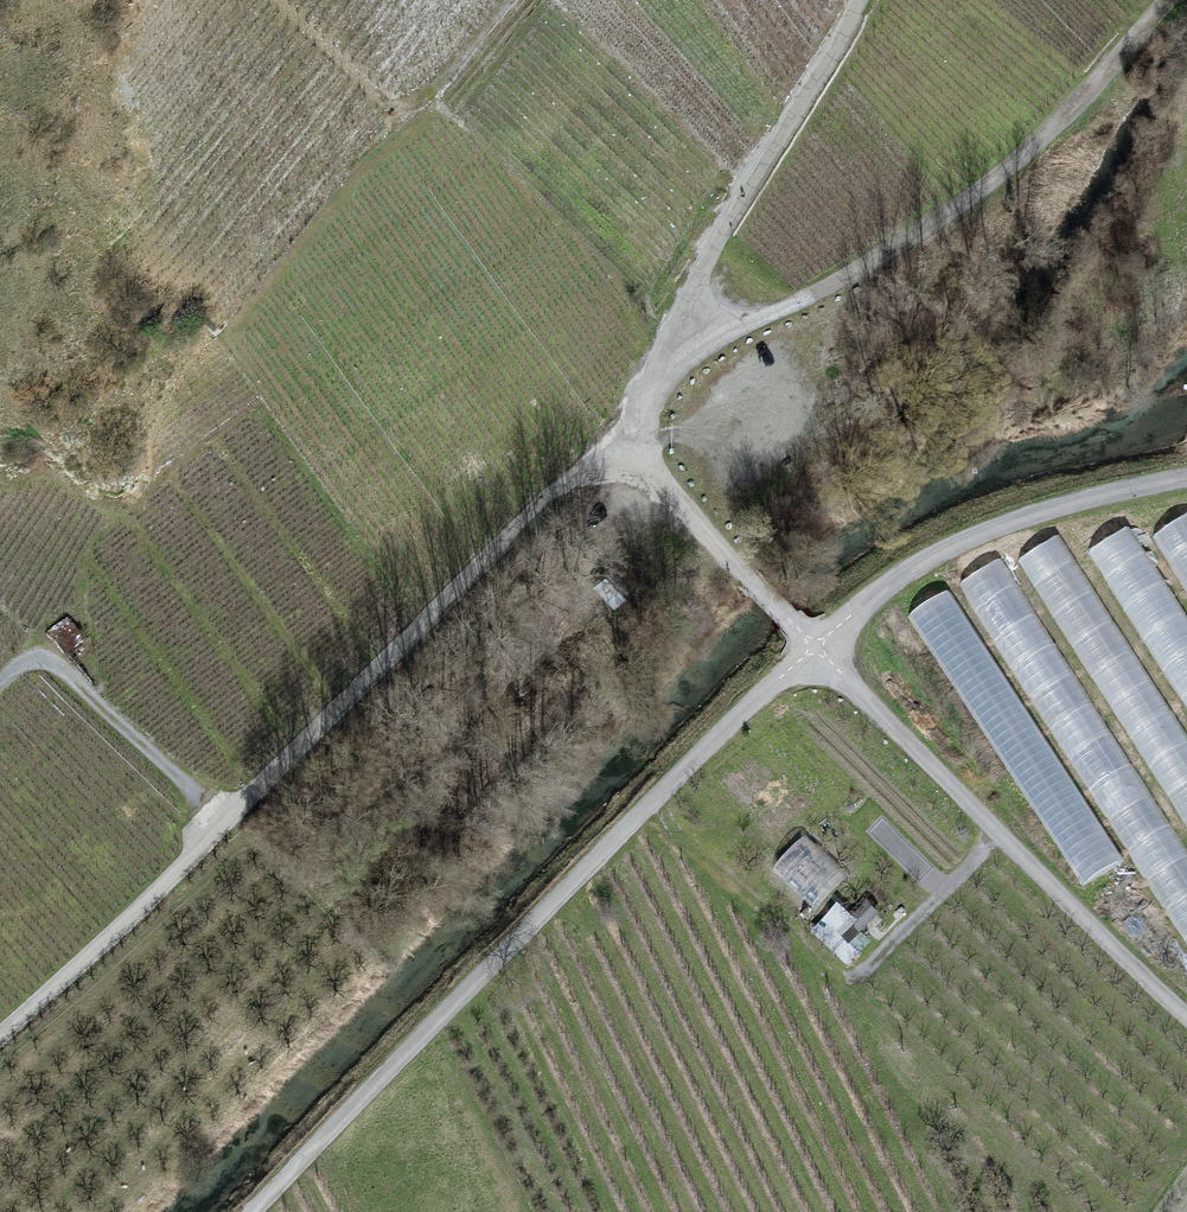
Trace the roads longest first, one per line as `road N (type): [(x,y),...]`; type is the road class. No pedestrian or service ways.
road 1 (unclassified): [(616,430),(185,864),(0,1038)]
road 2 (unclassified): [(253,1211),(815,646)]
road 3 (unclassified): [(815,646),(1186,1015)]
road 4 (unclassified): [(616,430),(711,244),(857,0)]
road 5 (unclassified): [(1186,481),(1064,506),(912,570),(815,646)]
road 6 (track): [(228,820),(62,669),(40,659),(0,682)]
road 7 (unclassified): [(815,646),(616,430)]
road 8 (track): [(999,834),(853,985)]
road 9 (track): [(508,0),(409,116)]

